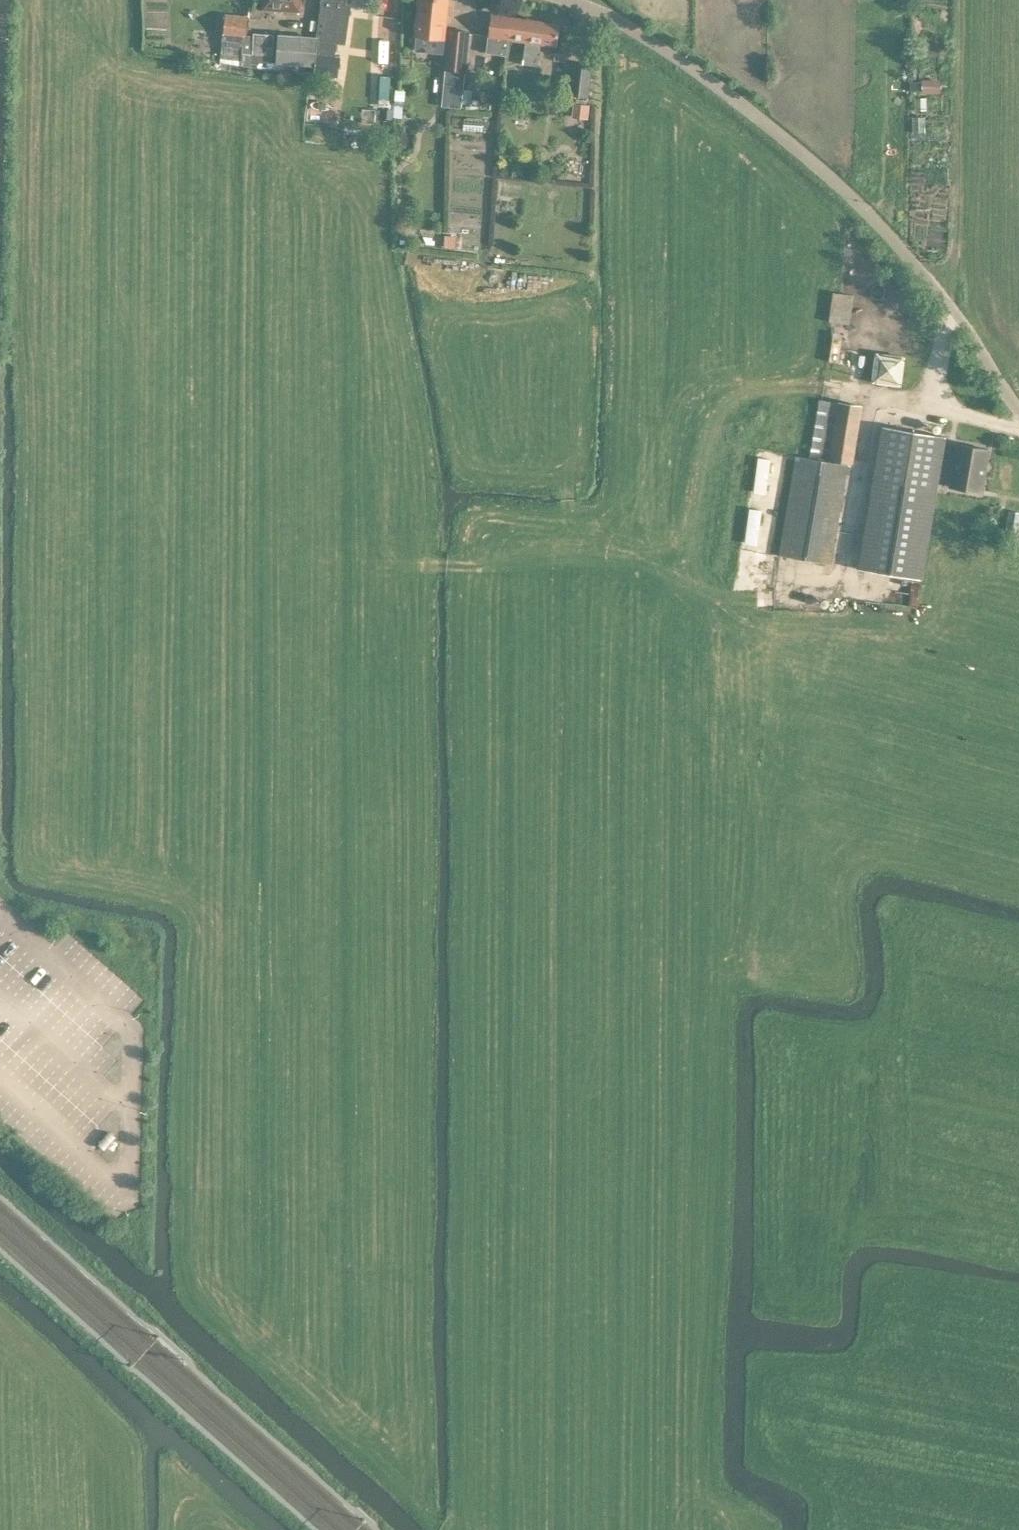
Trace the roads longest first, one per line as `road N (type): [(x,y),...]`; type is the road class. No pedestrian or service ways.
road 1 (unclassified): [(1018,408),(963,321),(799,152),(702,74),(567,0)]
road 2 (track): [(960,0),(950,306)]

